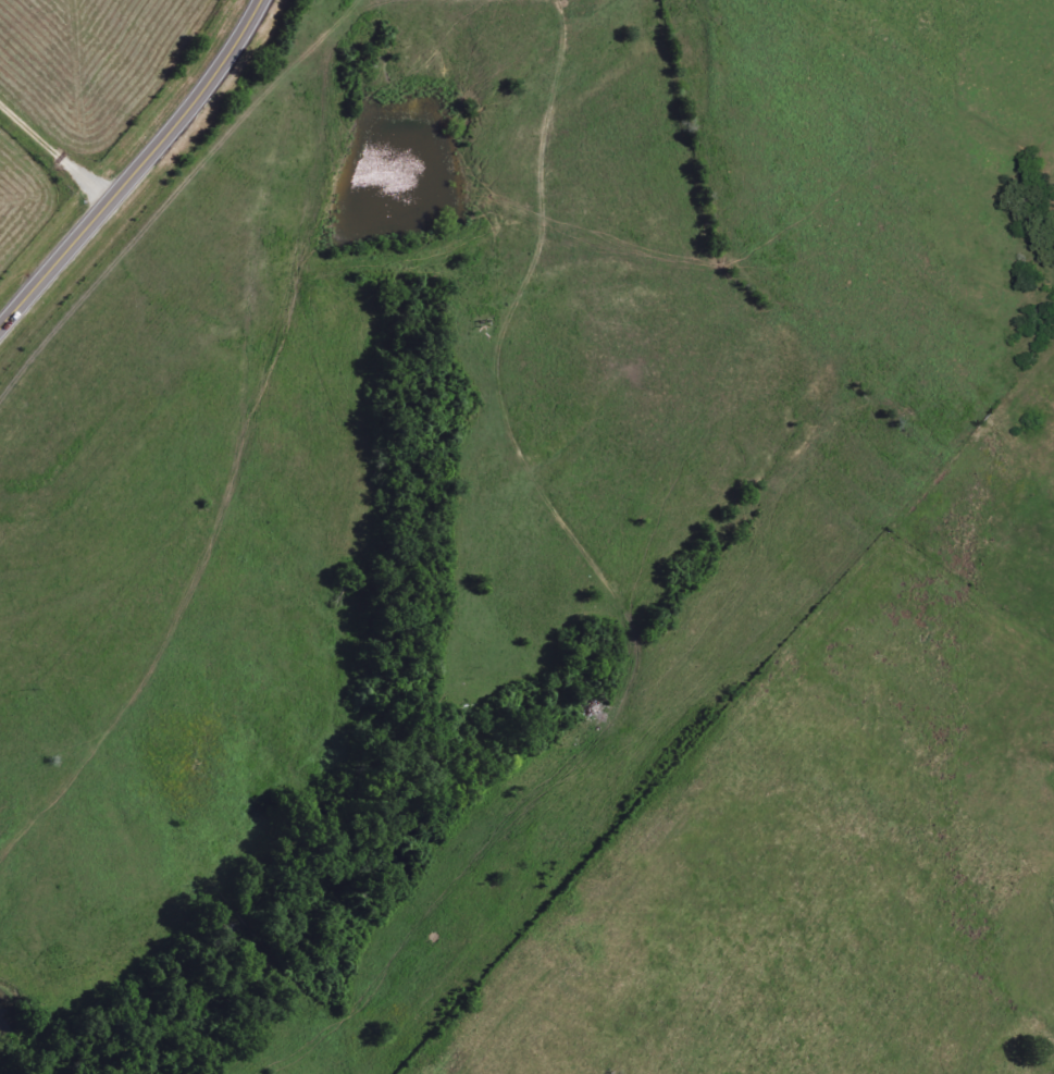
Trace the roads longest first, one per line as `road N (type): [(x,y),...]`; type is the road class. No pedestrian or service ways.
road 1 (tertiary): [(0,331),(184,125),(267,0)]

